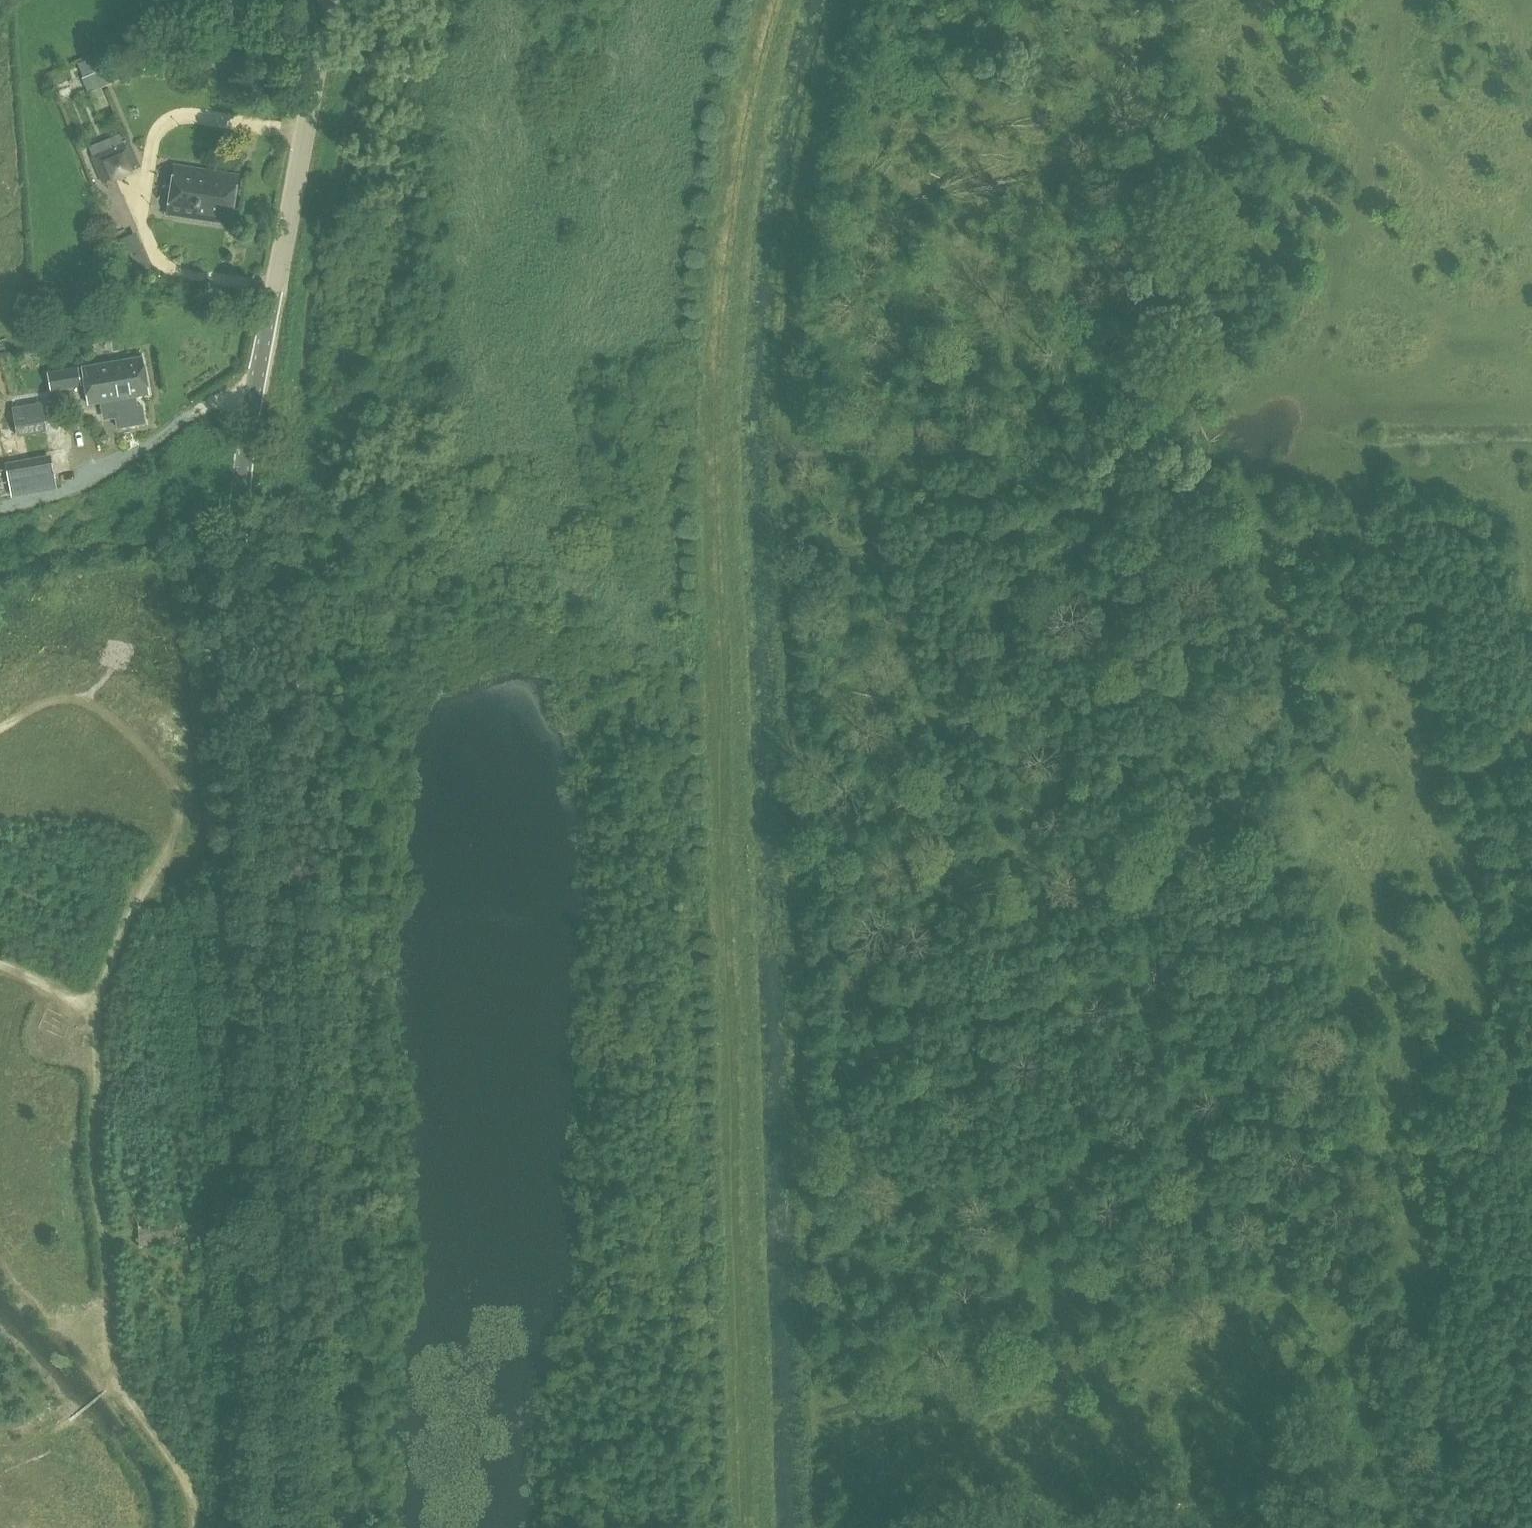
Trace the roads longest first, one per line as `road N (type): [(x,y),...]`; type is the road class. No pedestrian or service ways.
road 1 (tertiary): [(269,1527),(275,1081),(238,489),(327,0)]

